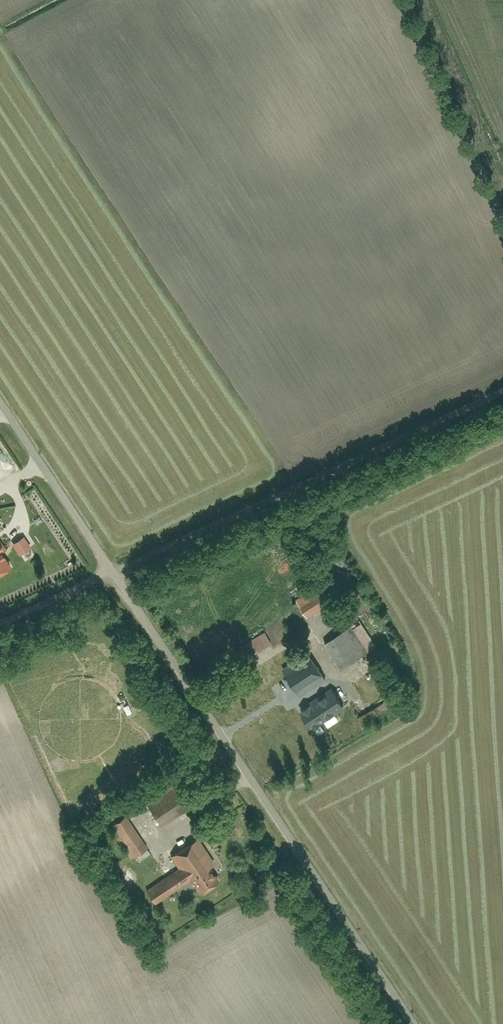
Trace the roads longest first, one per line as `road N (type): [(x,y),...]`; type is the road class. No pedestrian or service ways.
road 1 (unclassified): [(413,1023),(0,401)]
road 2 (track): [(0,625),(502,391)]

